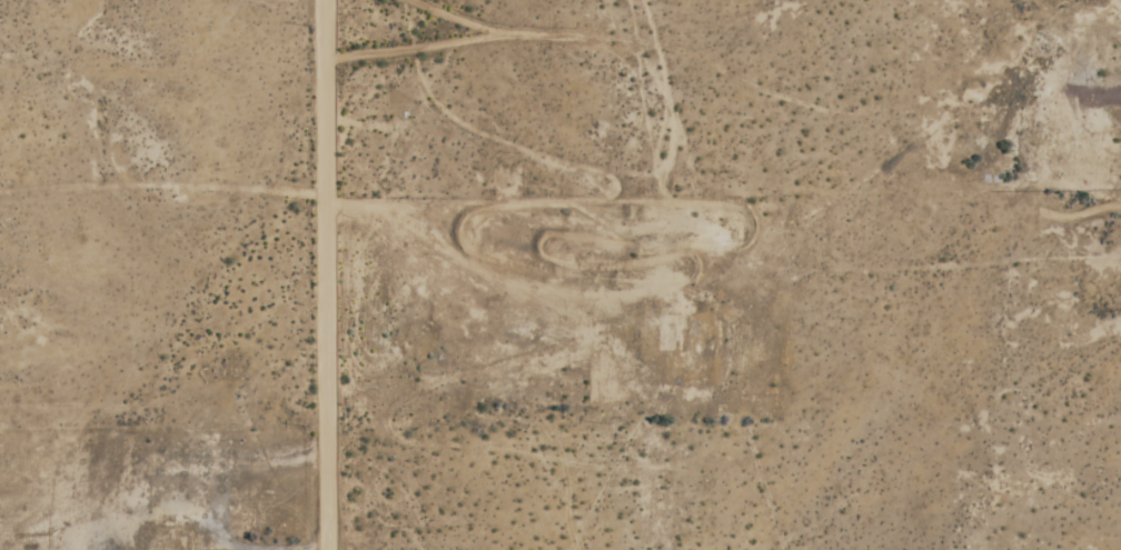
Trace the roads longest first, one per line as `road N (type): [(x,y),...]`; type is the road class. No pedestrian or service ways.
road 1 (track): [(330,549),(329,0)]

